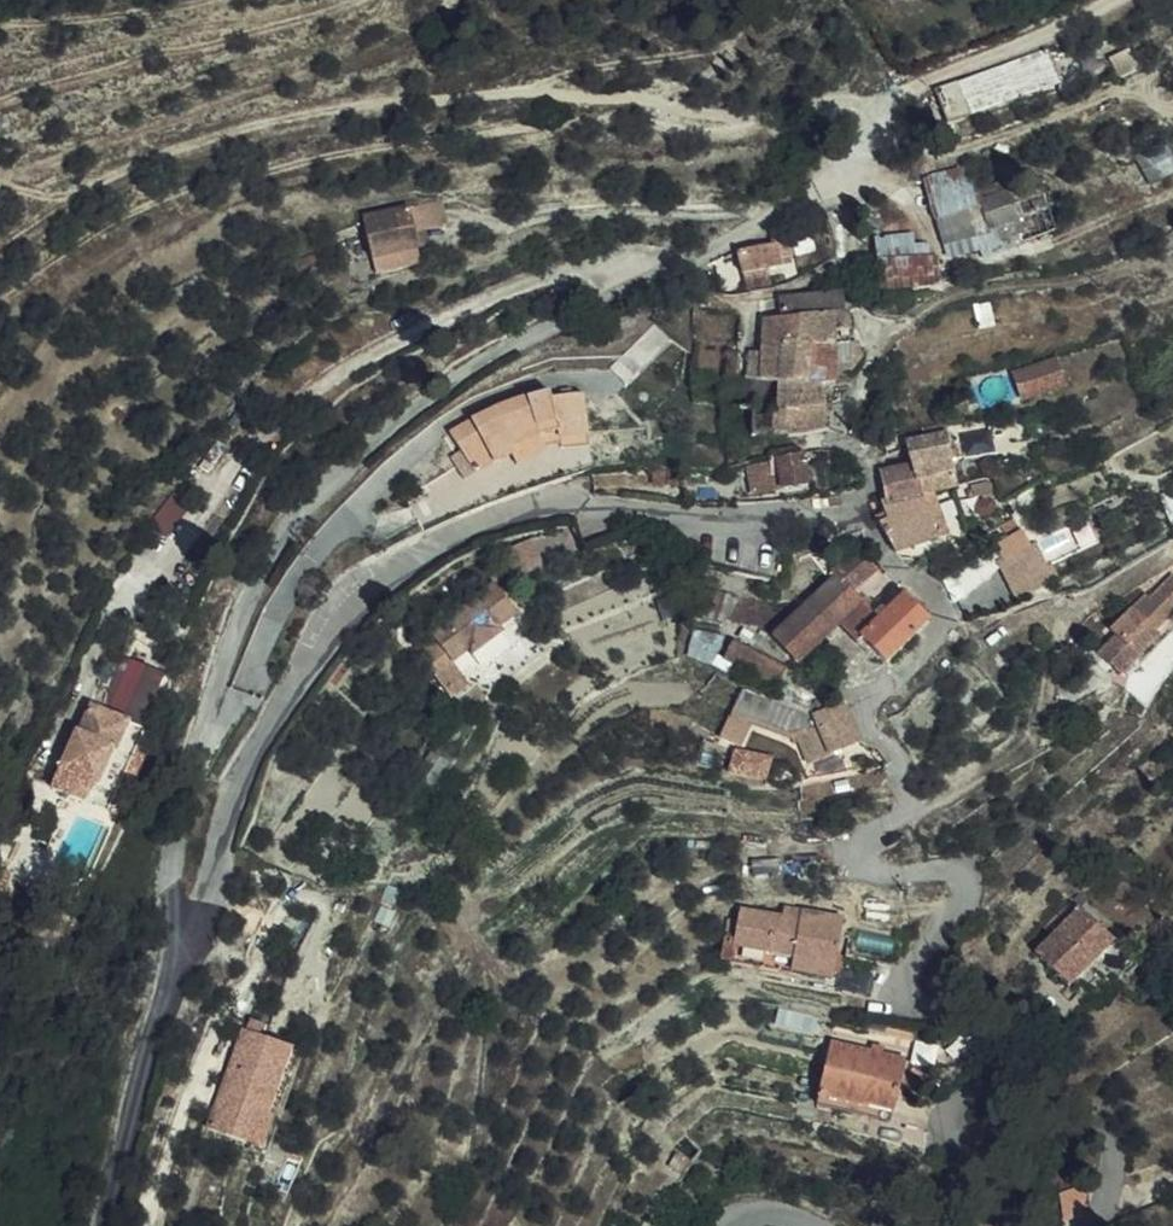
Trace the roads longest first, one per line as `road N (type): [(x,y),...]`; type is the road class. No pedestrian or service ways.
road 1 (unclassified): [(108,1225),(114,1158),(191,948),(237,777),(286,695),(383,581),(434,542),(522,508),(568,504),(721,520),(850,516)]
road 2 (track): [(191,948),(171,902),(170,817),(248,586),(310,493),(499,349),(838,184)]
road 3 (track): [(880,114),(834,98),(726,126),(615,96),(509,92),(327,111),(219,136),(65,198),(0,245)]
road 4 (track): [(1172,238),(1087,278),(975,303),(874,353)]
road 5 (track): [(880,114),(899,94),(1110,0)]

